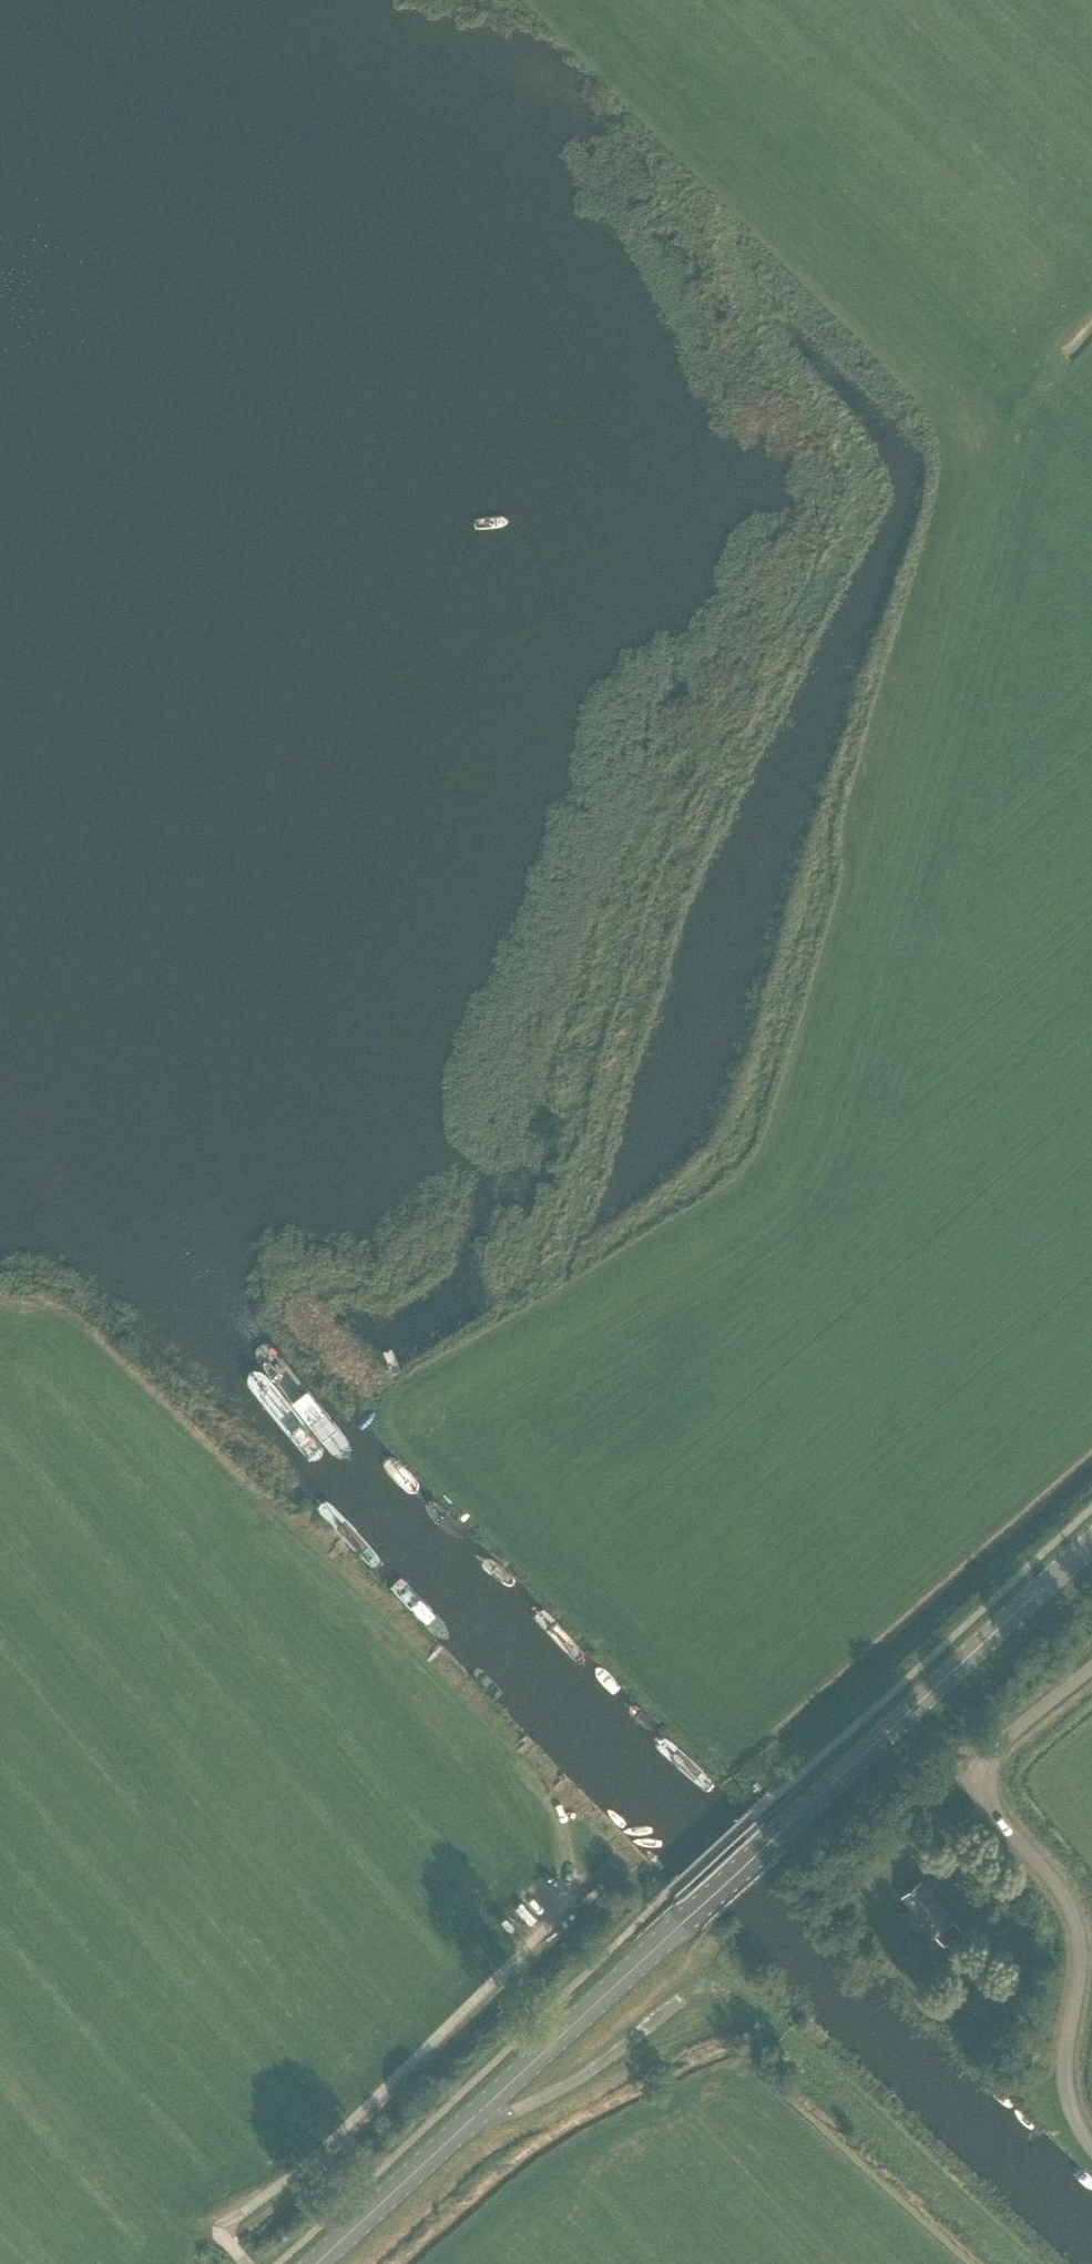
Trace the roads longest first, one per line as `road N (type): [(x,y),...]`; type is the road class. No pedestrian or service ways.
road 1 (tertiary): [(317,2263),(1091,1539)]
road 2 (track): [(245,2263),(221,2236),(242,2212),(548,1925),(561,1898),(564,1844),(556,1812),(516,1768)]
road 3 (unclassified): [(1091,2148),(1068,2101),(1070,1897),(988,1793),(983,1768),(1091,1667)]
road 4 (track): [(478,2114),(546,2096),(679,2004)]

